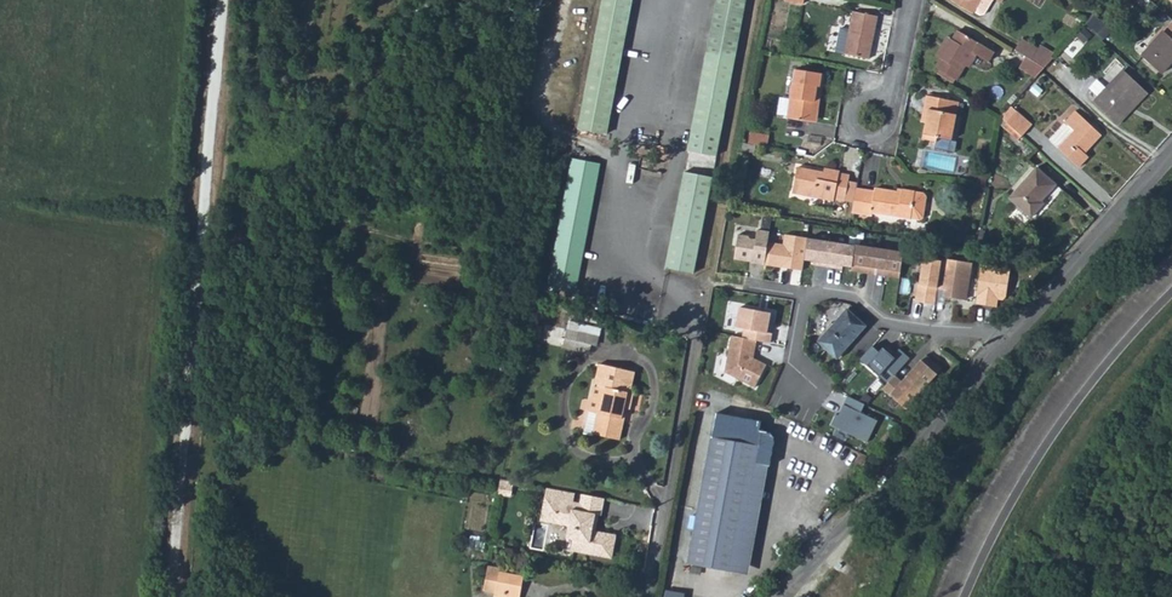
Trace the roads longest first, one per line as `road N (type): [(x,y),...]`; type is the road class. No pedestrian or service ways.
road 1 (track): [(176,596),(224,0)]
road 2 (tertiary): [(785,596),(1003,347)]
road 3 (unclassified): [(648,596),(711,277)]
road 4 (residential): [(1003,347),(888,323),(852,297),(818,291),(802,305),(794,357),(802,388)]
road 5 (tertiary): [(1003,347),(1171,156)]
road 6 (residential): [(889,100),(863,99),(849,113),(850,132),(867,144),(885,141),(894,124)]

